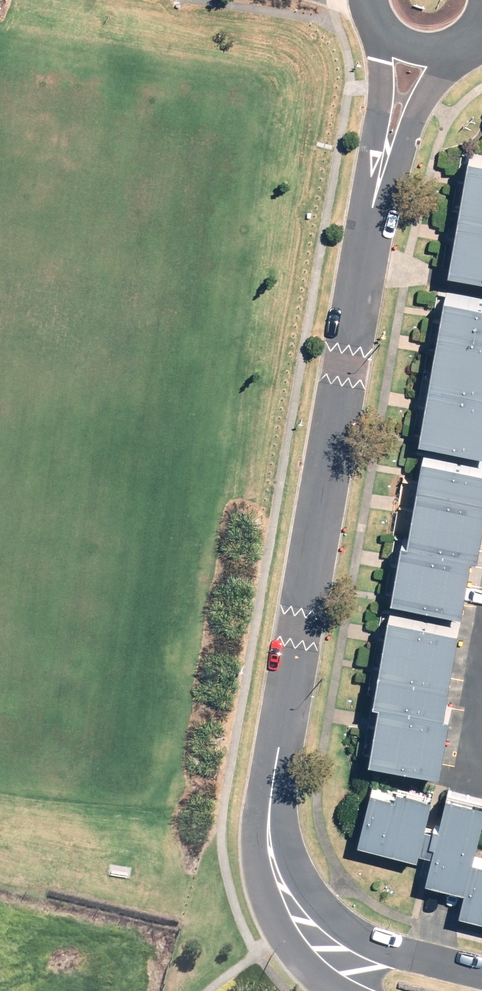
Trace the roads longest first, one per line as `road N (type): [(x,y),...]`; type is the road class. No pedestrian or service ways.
road 1 (residential): [(378,183),(272,815),(278,867),(323,946)]
road 2 (residential): [(323,946),(481,973)]
road 3 (residential): [(456,49),(378,183)]
road 4 (residential): [(378,183),(386,41)]

